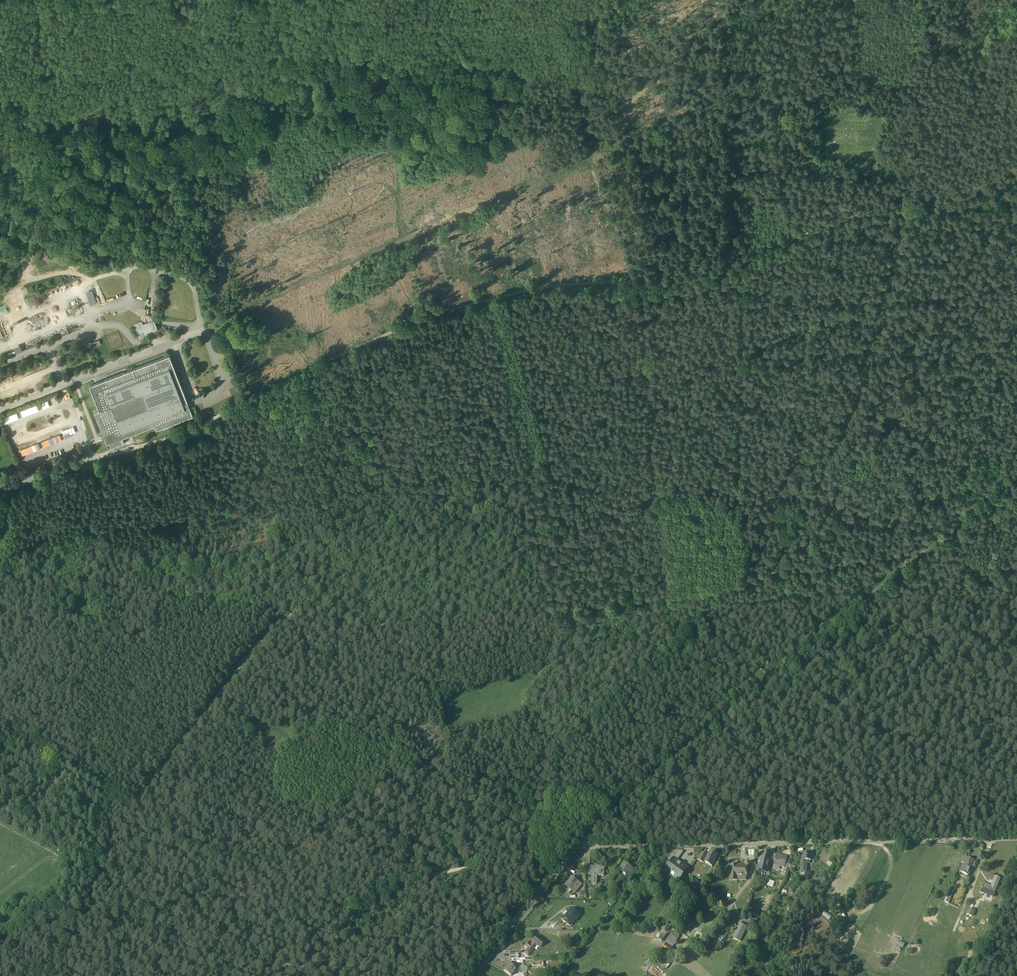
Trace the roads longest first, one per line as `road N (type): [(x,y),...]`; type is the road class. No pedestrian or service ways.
road 1 (track): [(91,460),(194,430),(433,315),(552,286),(744,262),(855,215),(1016,203)]
road 2 (unclassified): [(575,847),(1016,476)]
road 3 (residential): [(1016,838),(575,847)]
road 4 (track): [(692,591),(551,616),(358,627),(288,615)]
road 5 (track): [(762,580),(797,531),(847,426),(904,212)]
road 6 (track): [(0,580),(288,615)]
road 7 (track): [(401,152),(401,243),(222,321)]
road 8 (track): [(132,808),(182,844),(218,858),(384,883)]
road 9 (track): [(288,615),(132,808)]
road 10 (track): [(744,262),(738,497)]
road 11 (track): [(215,698),(291,743),(313,723),(339,626)]
road 12 (track): [(841,750),(994,623)]
road 13 (track): [(792,242),(780,121),(824,118)]
road 14 (residential): [(575,847),(472,975)]
road 15 (track): [(771,576),(863,556),(913,554),(904,568)]
road 16 (track): [(0,722),(132,808)]

